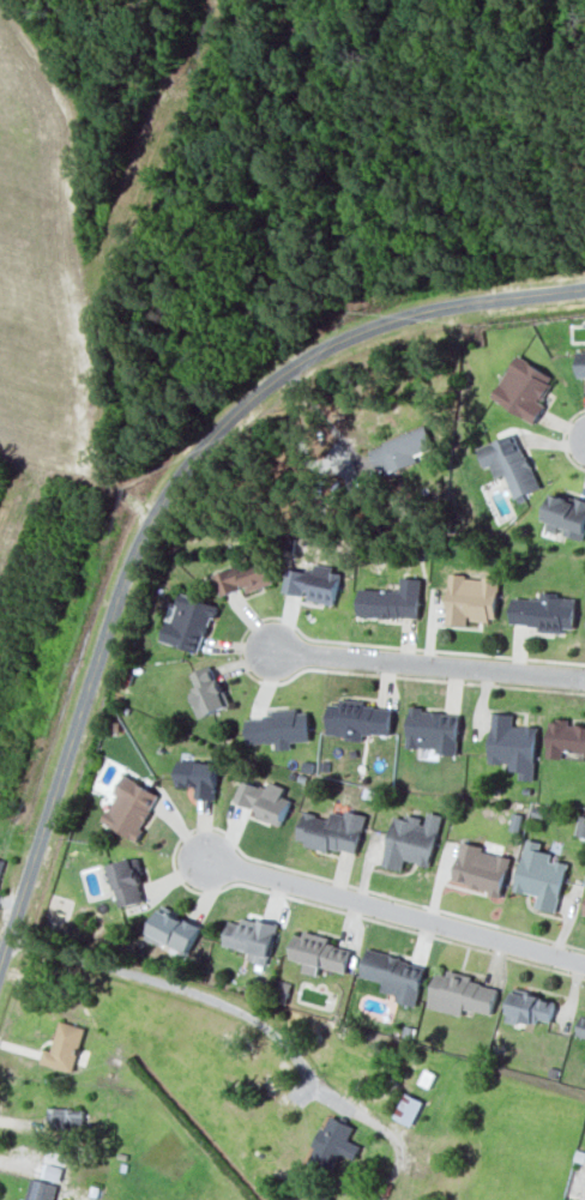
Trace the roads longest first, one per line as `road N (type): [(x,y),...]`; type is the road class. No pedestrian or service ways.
road 1 (residential): [(0,971),(146,519),(193,441),(267,378),(350,337),(429,314),(584,295)]
road 2 (residential): [(584,966),(212,872)]
road 3 (residential): [(239,645),(584,679)]

